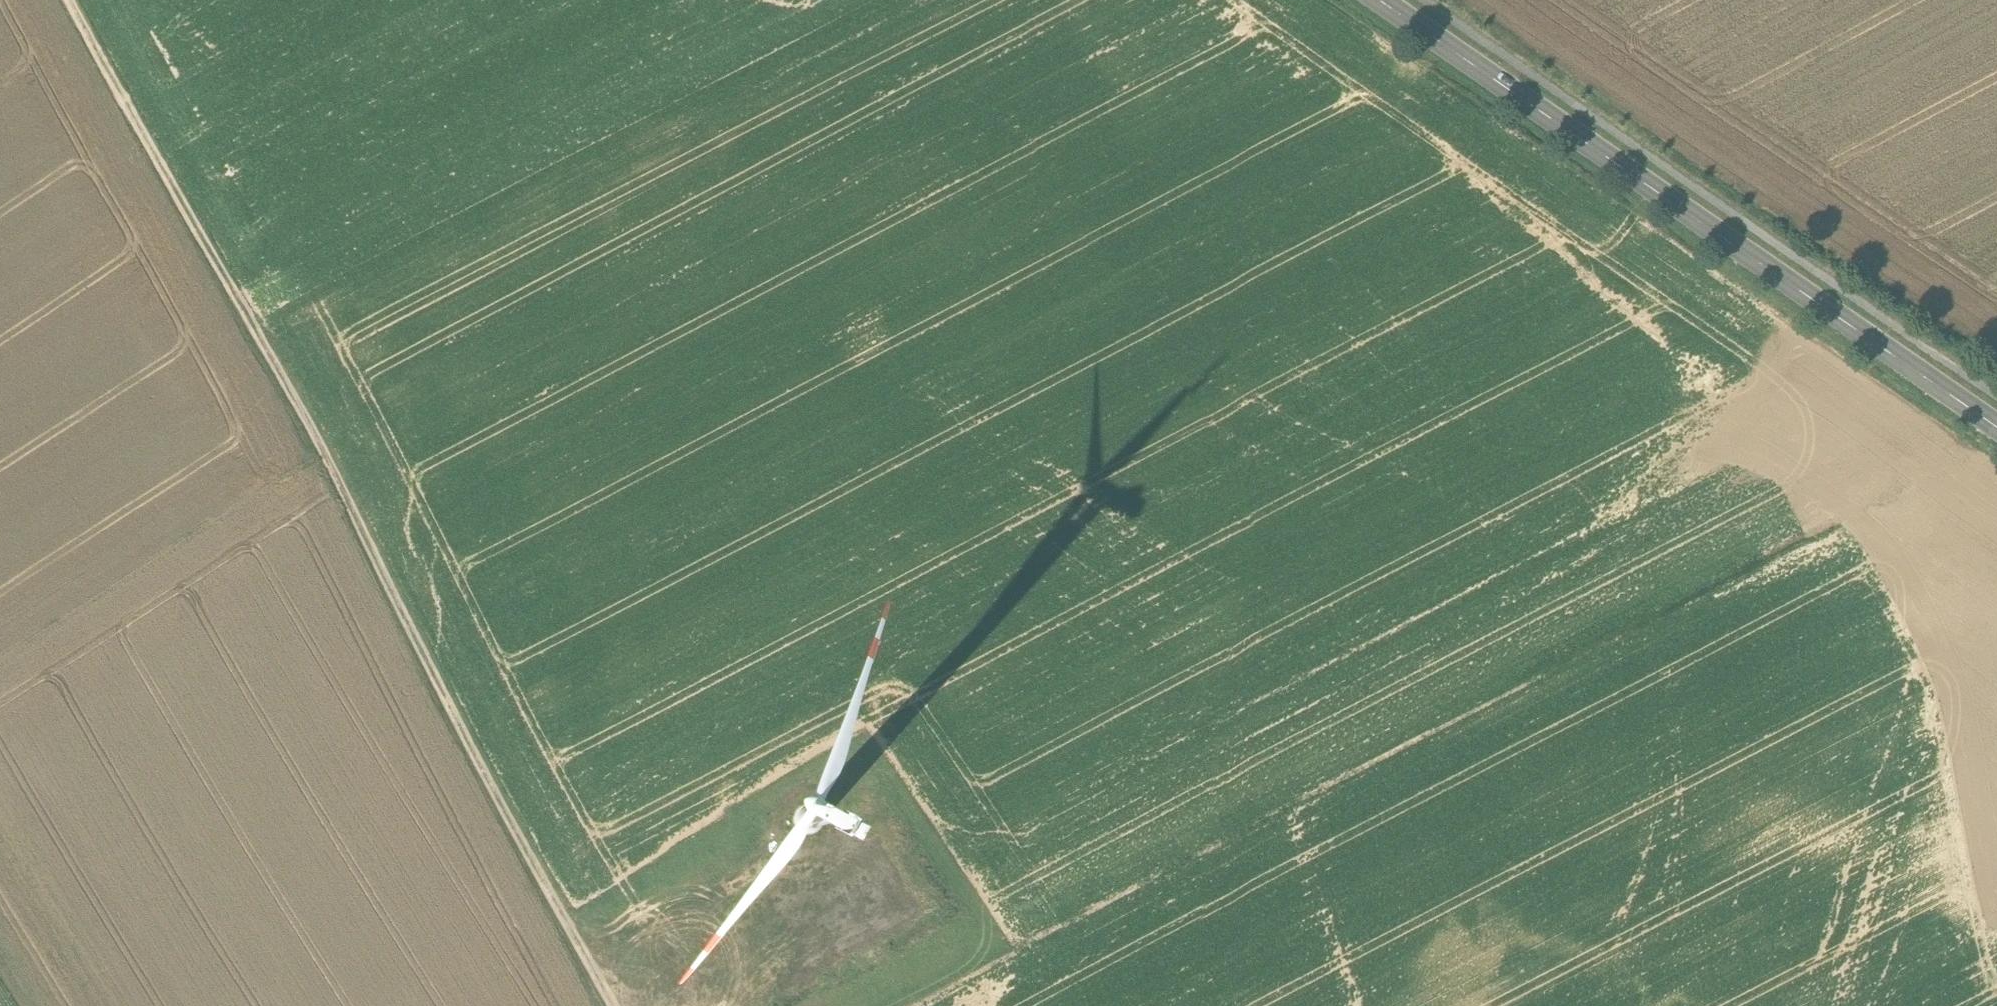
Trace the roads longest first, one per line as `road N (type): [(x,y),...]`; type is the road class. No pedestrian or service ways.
road 1 (track): [(620,1005),(76,0)]
road 2 (secondary): [(1378,0),(1996,428)]

